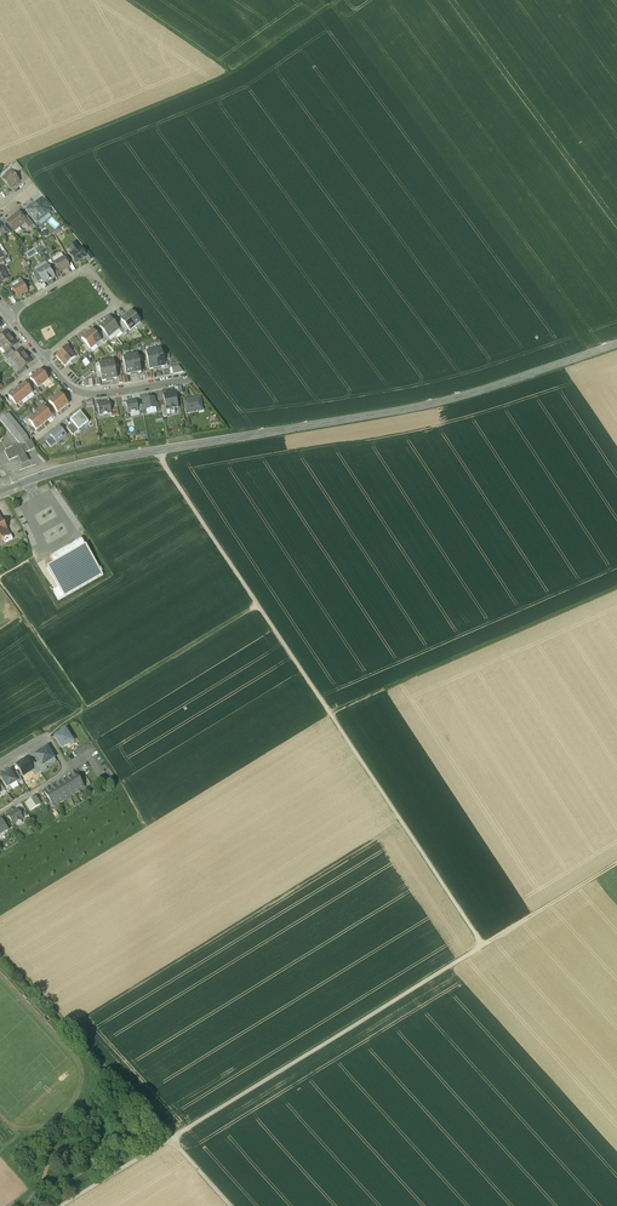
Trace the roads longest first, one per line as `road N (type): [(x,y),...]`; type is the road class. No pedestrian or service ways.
road 1 (track): [(63,1205),(482,946),(157,450)]
road 2 (secondary): [(2,491),(98,461),(443,402),(616,345)]
road 3 (track): [(0,952),(230,1205)]
road 4 (track): [(328,712),(616,589)]
road 5 (track): [(339,0),(233,74),(126,0)]
road 6 (track): [(233,74),(38,154),(22,165),(31,185)]
road 7 (track): [(47,737),(258,605)]
road 8 (track): [(482,946),(616,863)]
road 9 (track): [(86,710),(0,584)]
road 10 (residential): [(114,304),(86,269),(6,315)]

